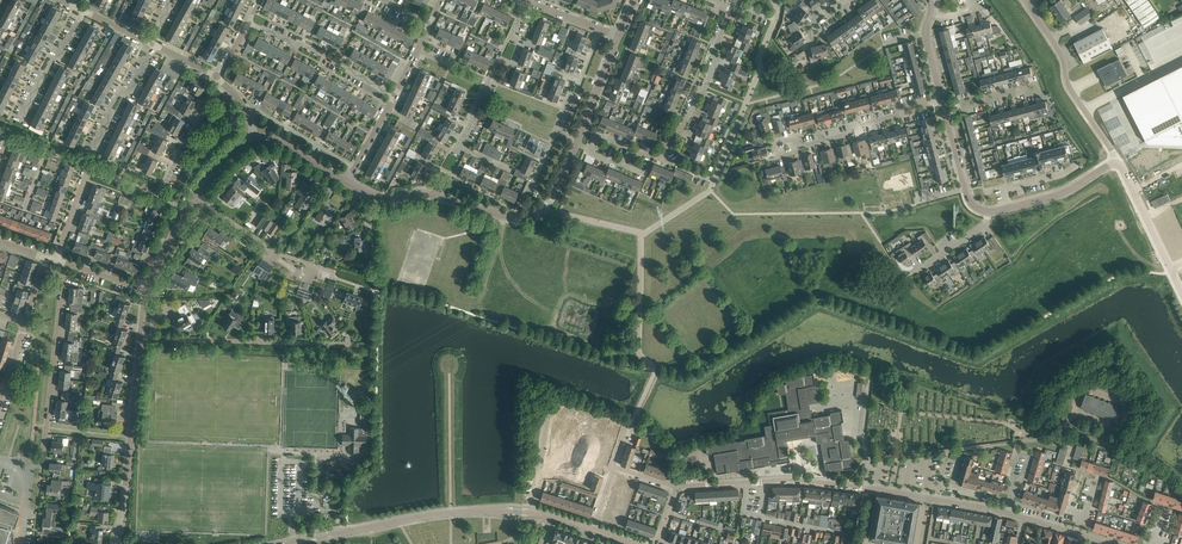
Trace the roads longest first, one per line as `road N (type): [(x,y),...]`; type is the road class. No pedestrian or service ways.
road 1 (unclassified): [(936,499),(789,480),(677,487)]
road 2 (unclassified): [(1181,489),(1147,463),(1086,437),(944,456)]
road 3 (unclassified): [(532,512),(547,416),(564,399),(628,420),(614,467)]
road 4 (residential): [(377,346),(141,338)]
road 5 (residential): [(31,460),(44,453),(64,275),(43,268)]
road 6 (unclassified): [(115,543),(141,338)]
road 7 (residential): [(1117,163),(1026,2)]
road 8 (unclassified): [(437,195),(507,216),(534,214),(553,196),(576,144)]
road 9 (residential): [(279,543),(437,514),(447,519)]
road 10 (residential): [(657,155),(705,89),(732,9)]
road 11 (residential): [(395,95),(249,22)]
road 12 (residential): [(458,146),(527,1)]
road 13 (residential): [(803,146),(943,100)]
road 14 (residential): [(186,211),(159,195),(213,97)]
road 15 (unclassified): [(1181,291),(1117,163)]
road 16 (residential): [(90,155),(118,95),(130,90),(155,45)]
road 17 (residential): [(20,120),(85,11)]

